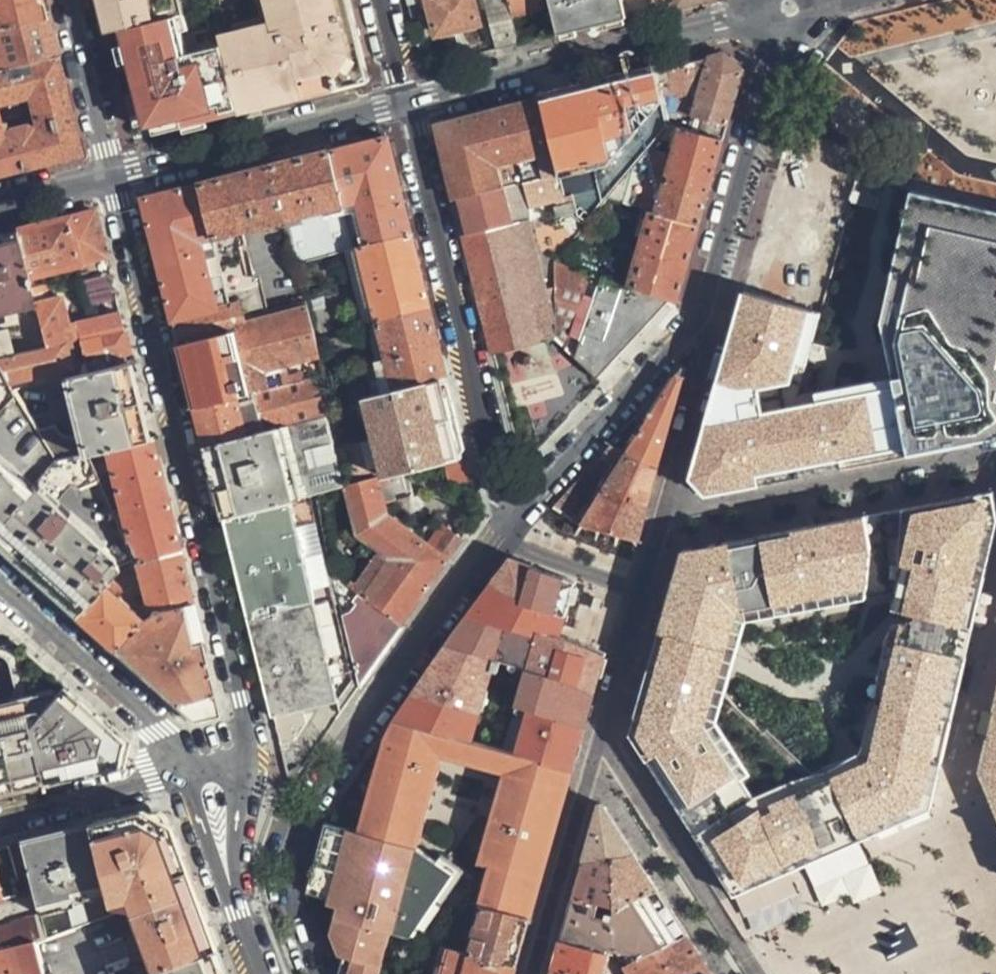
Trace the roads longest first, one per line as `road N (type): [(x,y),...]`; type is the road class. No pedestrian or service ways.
road 1 (residential): [(257,759),(112,176)]
road 2 (residential): [(314,973),(289,877),(303,809),(493,539)]
road 3 (residential): [(407,104),(508,518)]
road 4 (residential): [(758,21),(407,104)]
road 5 (residential): [(995,458),(666,524)]
road 6 (residential): [(407,104),(112,176)]
road 7 (residential): [(508,518),(719,308)]
road 8 (residential): [(748,973),(602,740)]
road 9 (residential): [(719,308),(788,42)]
road 10 (residential): [(0,600),(194,775)]
road 11 (residential): [(533,973),(602,740)]
road 12 (residential): [(666,524),(719,308)]
road 13 (residential): [(194,775),(0,822)]
road 14 (residential): [(112,176),(68,0)]
road 15 (residential): [(493,539),(644,595)]
road 16 (residential): [(602,740),(644,595)]
road 17 (residential): [(237,887),(257,759)]

